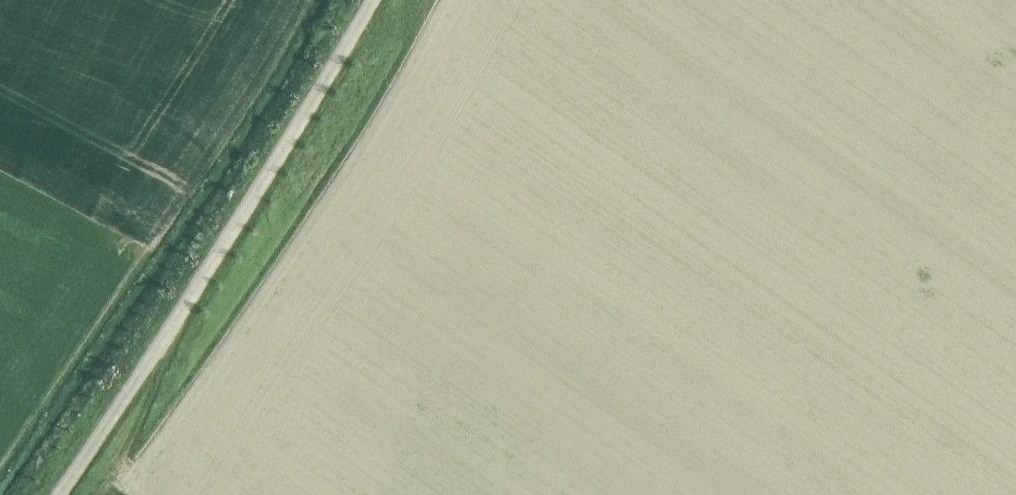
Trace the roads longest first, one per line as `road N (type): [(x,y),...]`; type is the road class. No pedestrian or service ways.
road 1 (unclassified): [(56,494),(166,336),(375,0)]

